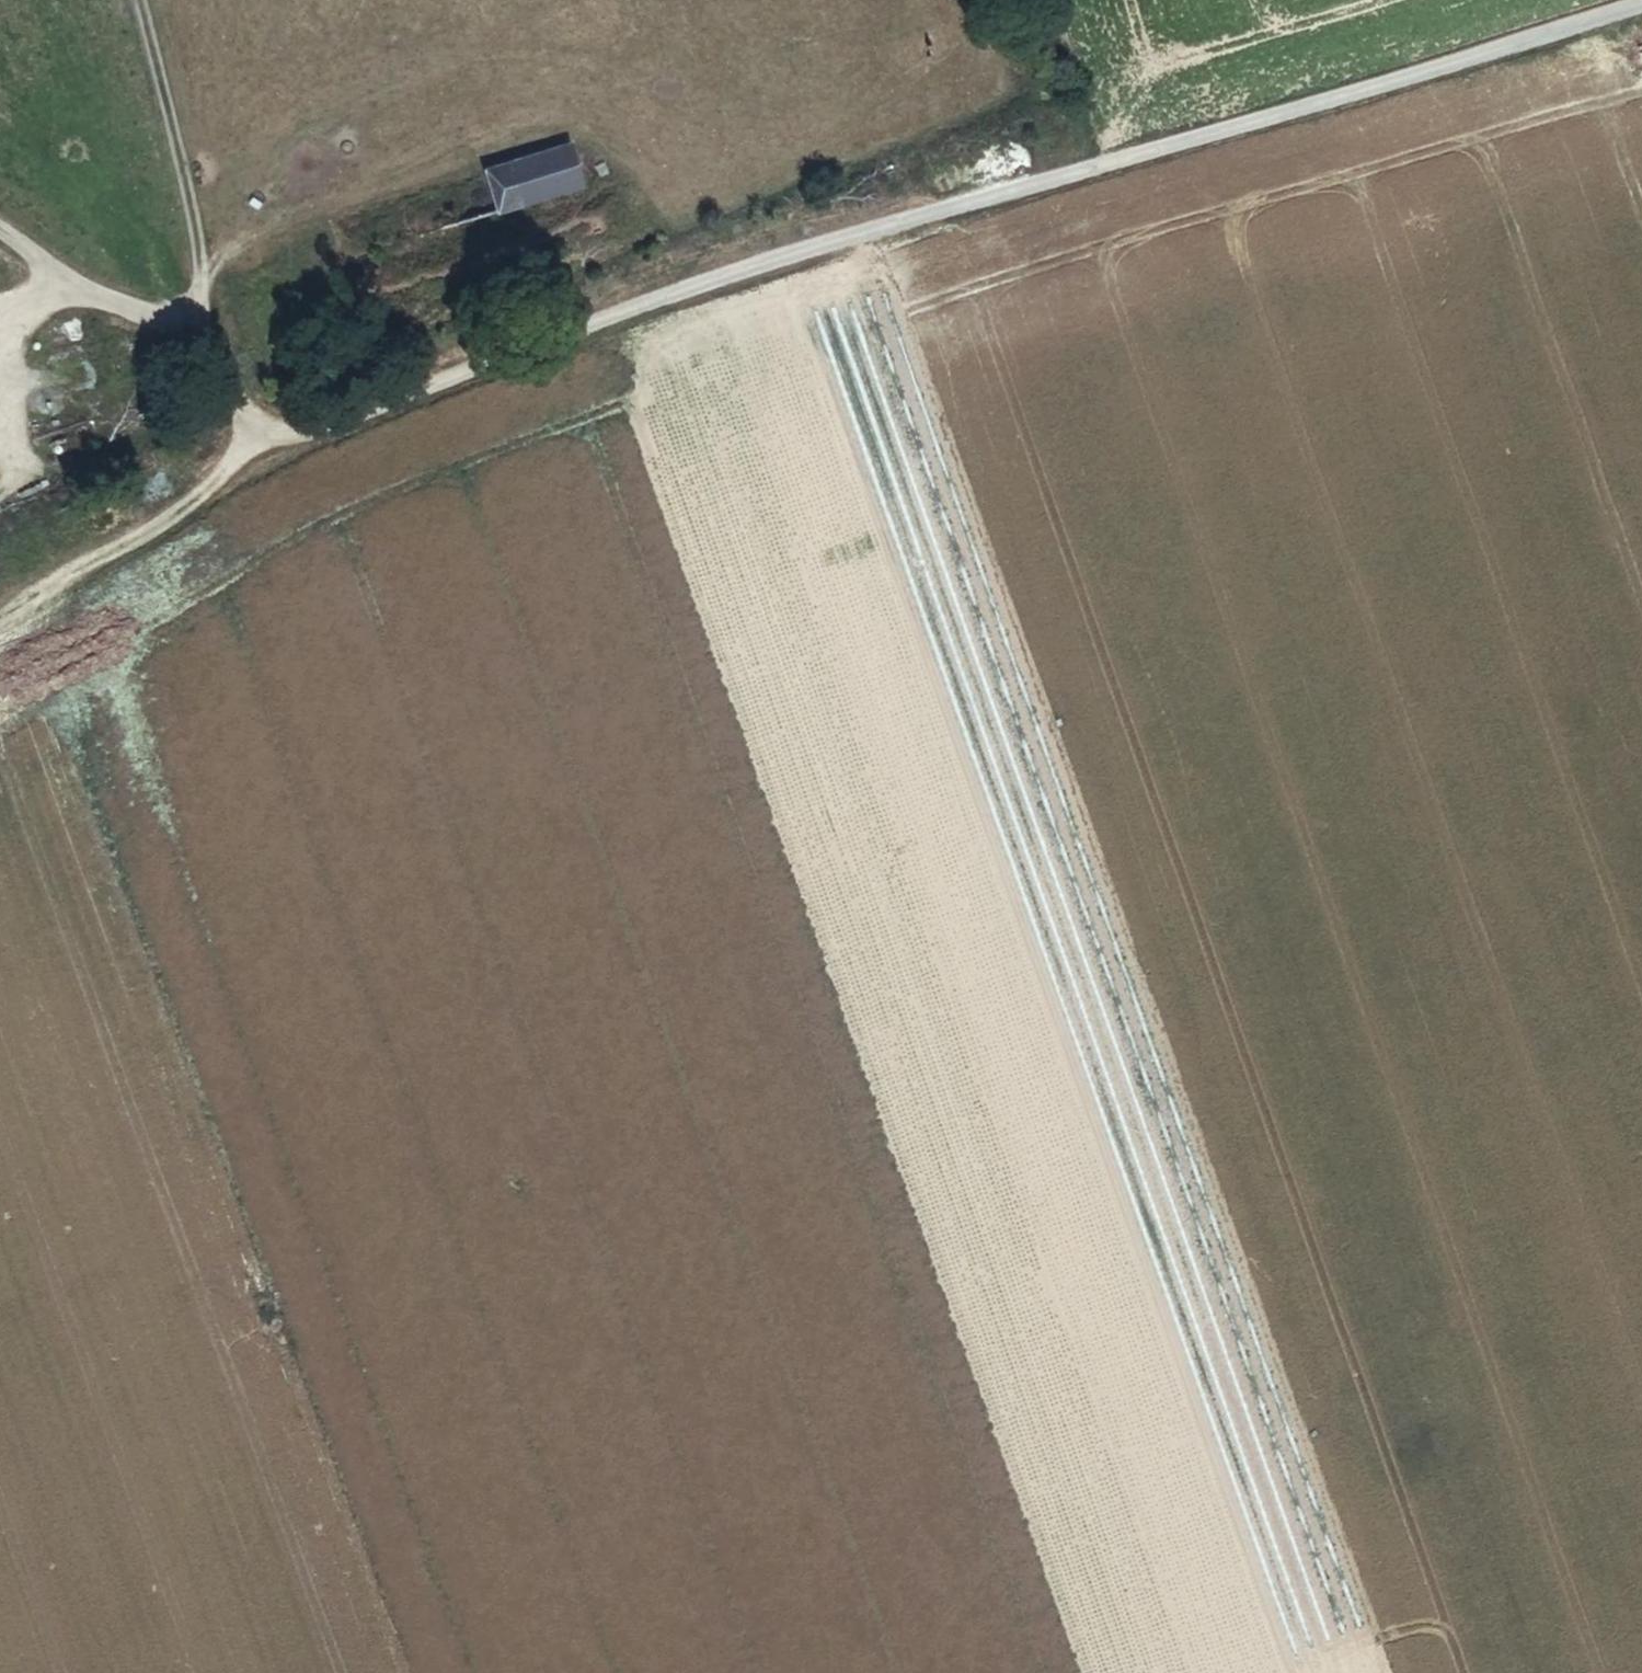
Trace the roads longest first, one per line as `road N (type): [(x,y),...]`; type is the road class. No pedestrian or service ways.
road 1 (track): [(0,616),(266,443)]

